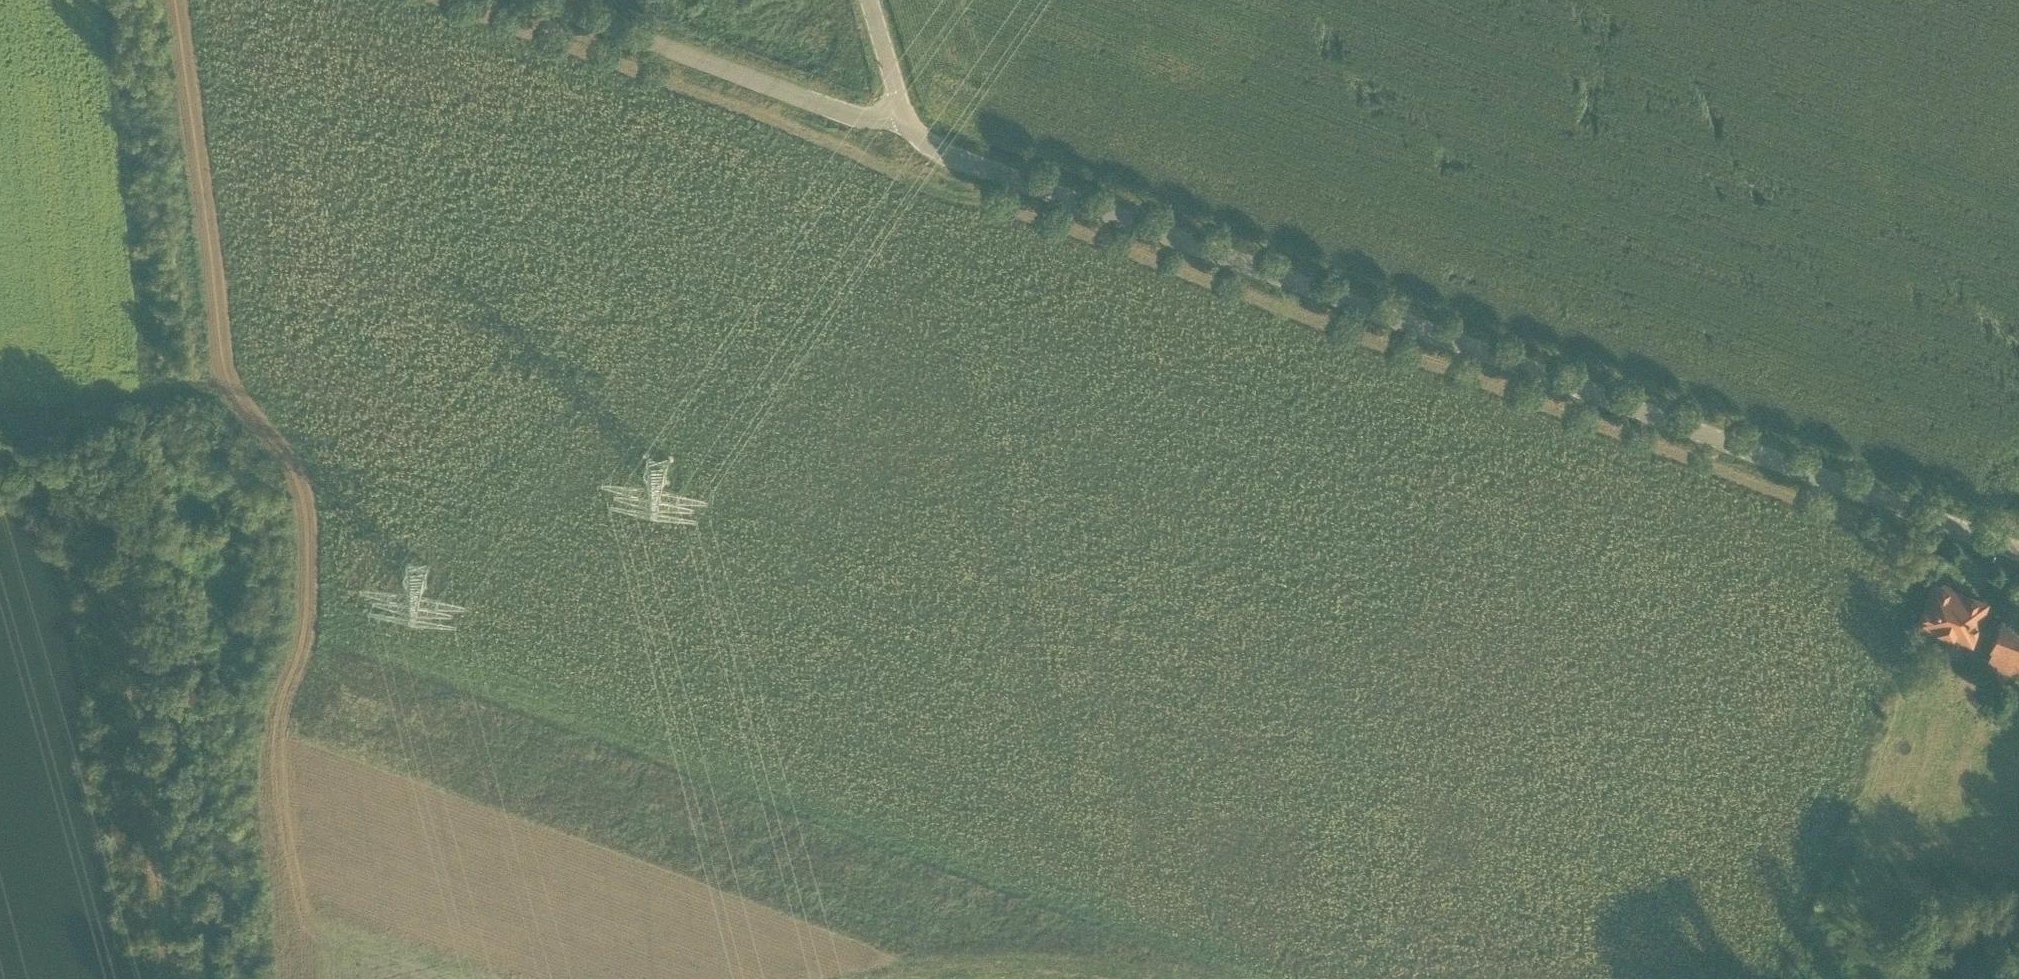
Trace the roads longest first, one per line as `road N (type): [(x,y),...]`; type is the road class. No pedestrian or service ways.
road 1 (residential): [(910,138),(2018,552)]
road 2 (residential): [(535,0),(910,138)]
road 3 (residential): [(910,138),(870,0)]

